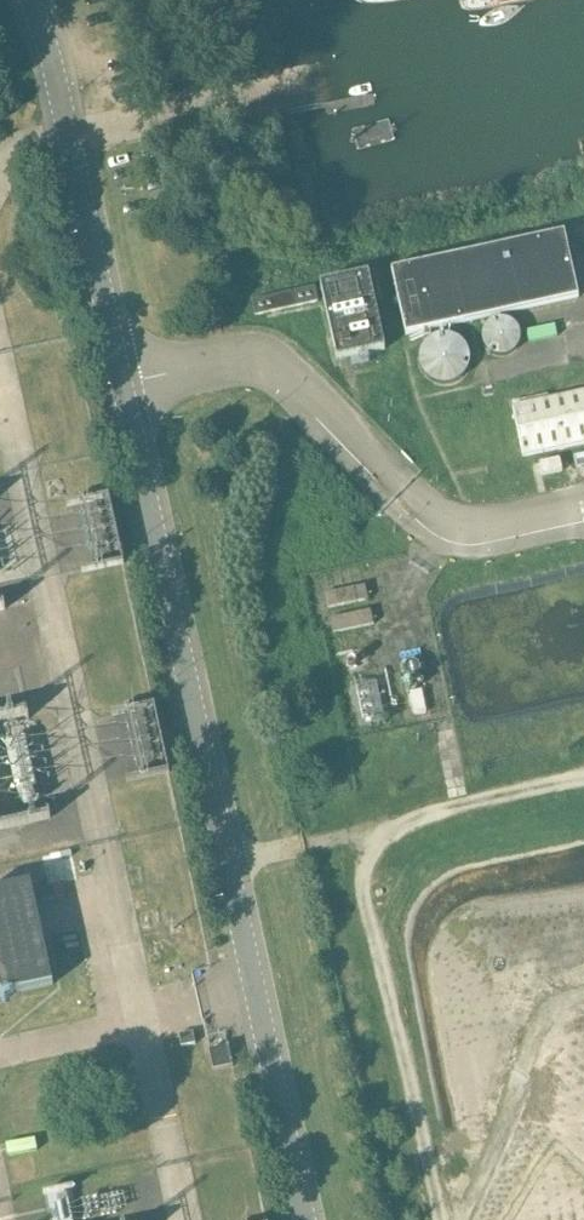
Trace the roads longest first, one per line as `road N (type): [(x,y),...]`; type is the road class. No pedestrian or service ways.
road 1 (tertiary): [(306,1219),(47,30),(33,0)]
road 2 (track): [(463,1219),(535,1035),(559,1006),(583,997)]

